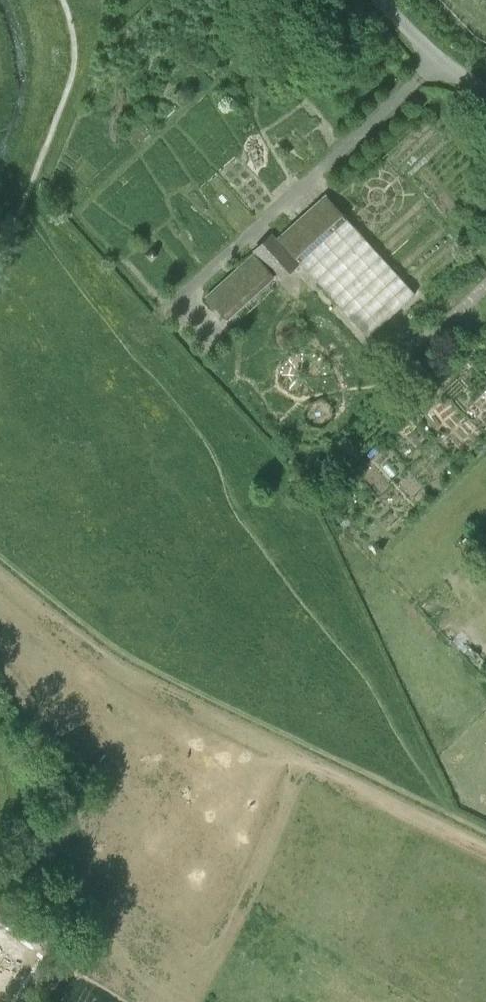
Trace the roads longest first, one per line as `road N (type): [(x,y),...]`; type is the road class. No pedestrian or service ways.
road 1 (unclassified): [(485,87),(442,61),(383,0)]

